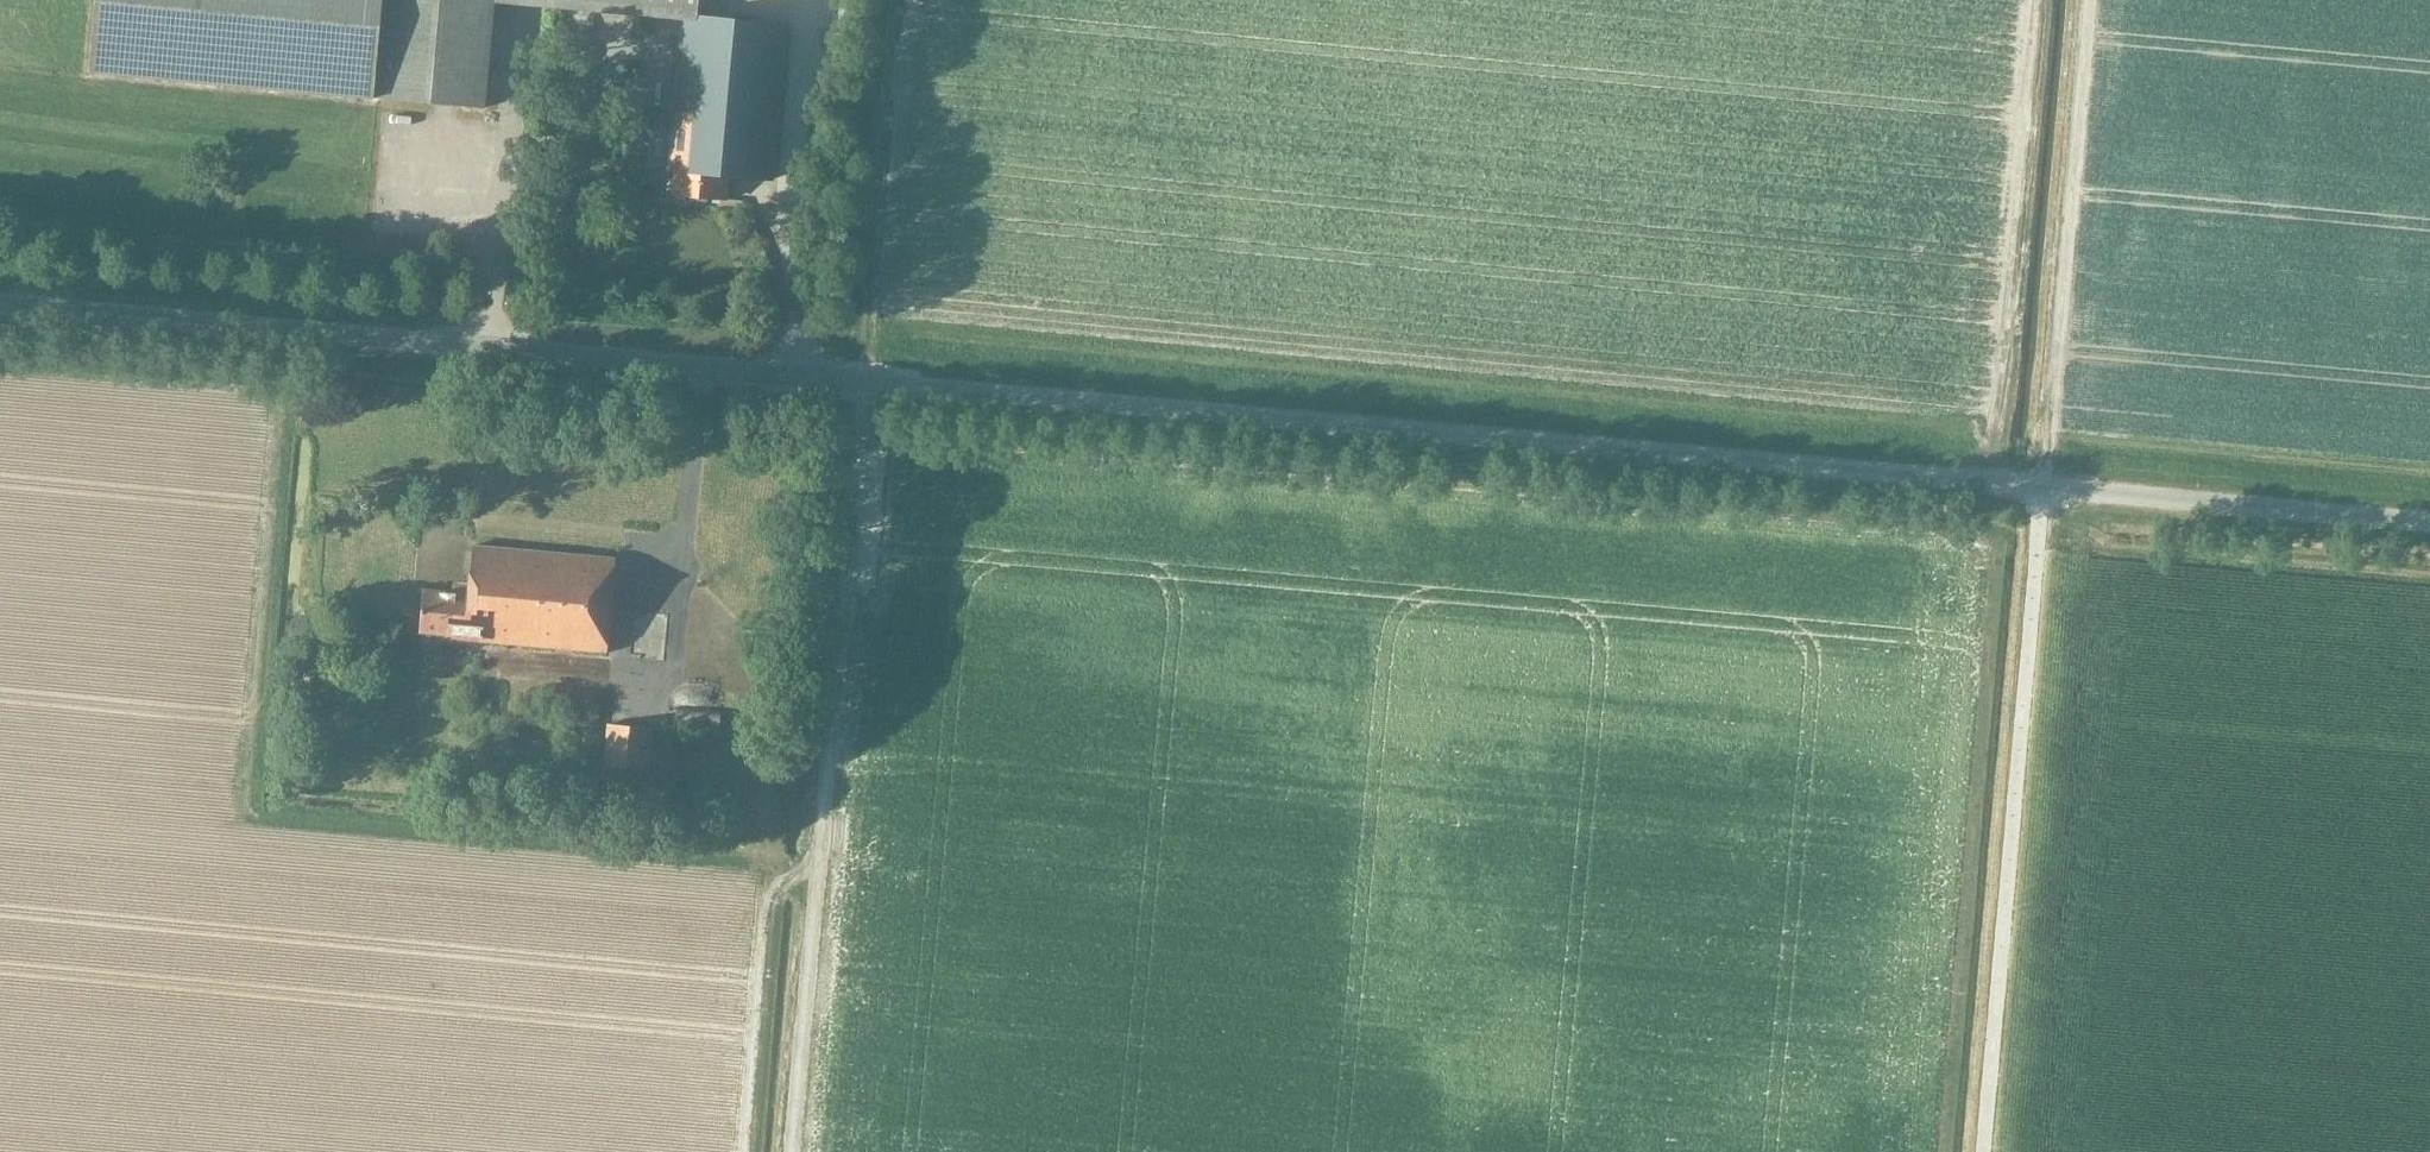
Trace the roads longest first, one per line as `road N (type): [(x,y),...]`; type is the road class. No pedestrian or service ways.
road 1 (unclassified): [(2429,518),(0,296)]

